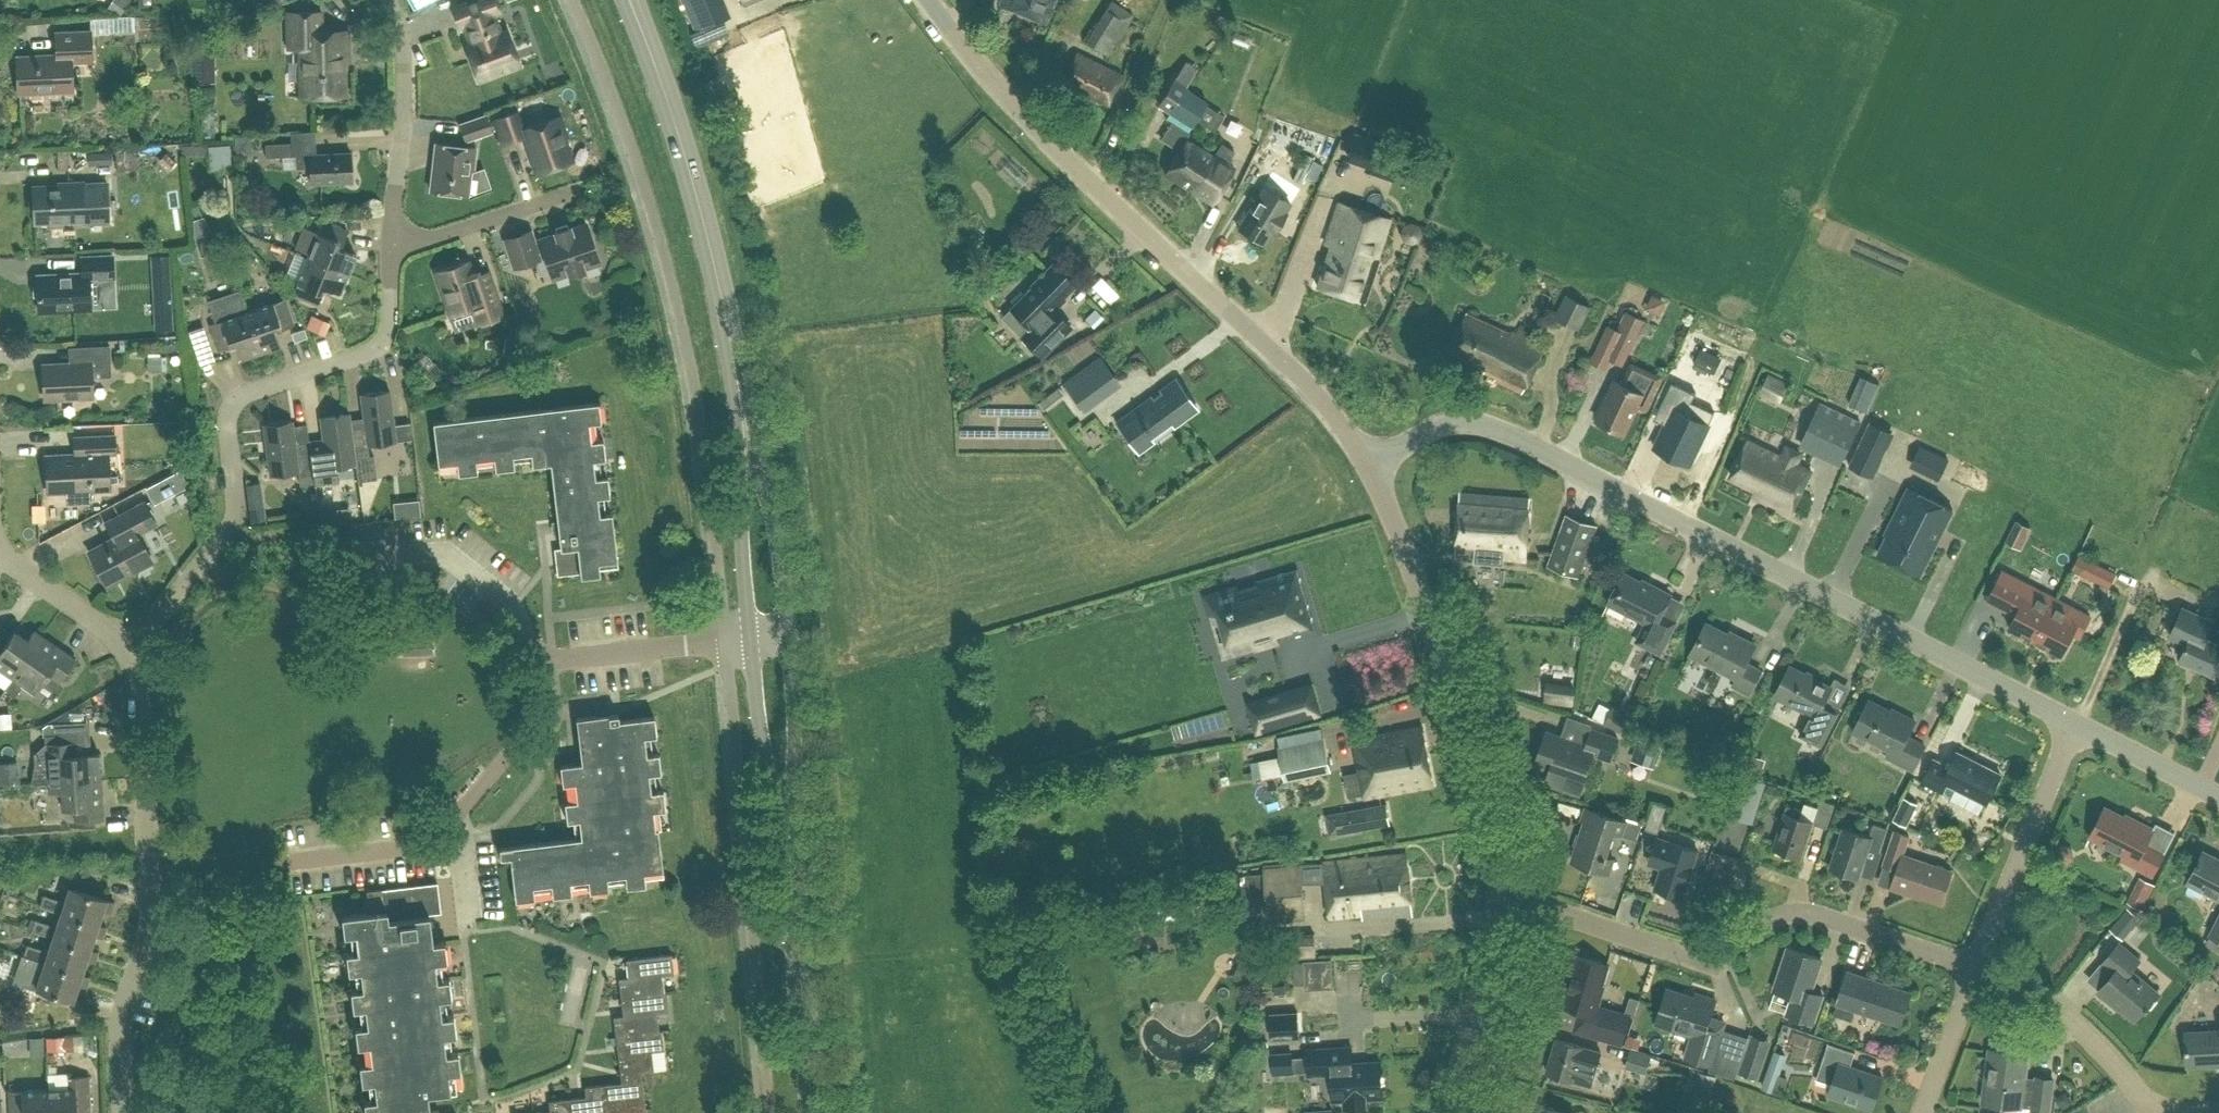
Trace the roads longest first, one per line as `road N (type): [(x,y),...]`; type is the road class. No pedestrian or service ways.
road 1 (residential): [(2074,723),(1497,429),(1453,423),(1369,462)]
road 2 (residential): [(1369,462),(1294,370),(1011,106),(929,0)]
road 3 (residential): [(133,647),(231,519),(226,422),(233,406),(383,339),(391,318),(394,242)]
road 4 (residential): [(1977,966),(1804,911),(1770,917),(1708,952),(1687,952),(1503,895)]
road 5 (residential): [(123,1112),(128,986),(150,923),(143,691),(133,647)]
road 6 (residential): [(1503,895),(1475,743),(1369,462)]
road 7 (secondary): [(739,381),(694,178),(629,0)]
road 8 (residential): [(288,861),(406,849),(466,811),(533,723),(539,661)]
road 9 (residential): [(1977,966),(2074,723)]
road 10 (secondary): [(814,1112),(789,854)]
road 11 (secondary): [(789,633),(775,525),(739,381)]
road 12 (secondary): [(739,381),(751,638)]
road 13 (residential): [(394,242),(402,55),(391,0)]
road 14 (residential): [(539,661),(518,612),(438,554),(351,563)]
road 15 (residential): [(2154,1112),(2080,1022),(1977,966)]
road 16 (residential): [(1448,1112),(1503,895)]
road 17 (secondary): [(789,854),(789,633)]
road 18 (secondary): [(751,638),(758,728),(789,854)]
road 19 (residential): [(539,661),(751,638)]
road 20 (residential): [(578,189),(428,240),(394,242)]
road 21 (residential): [(2218,797),(2074,723)]
road 22 (residential): [(133,647),(0,556)]
road 23 (residential): [(1919,1112),(1977,966)]

